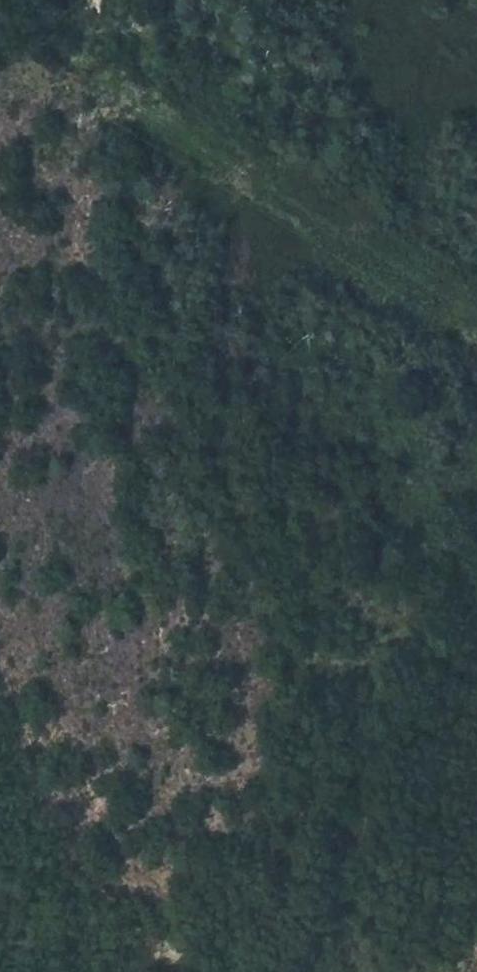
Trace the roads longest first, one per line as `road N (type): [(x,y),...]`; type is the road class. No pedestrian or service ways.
road 1 (track): [(231,971),(141,933),(88,878),(0,666)]

